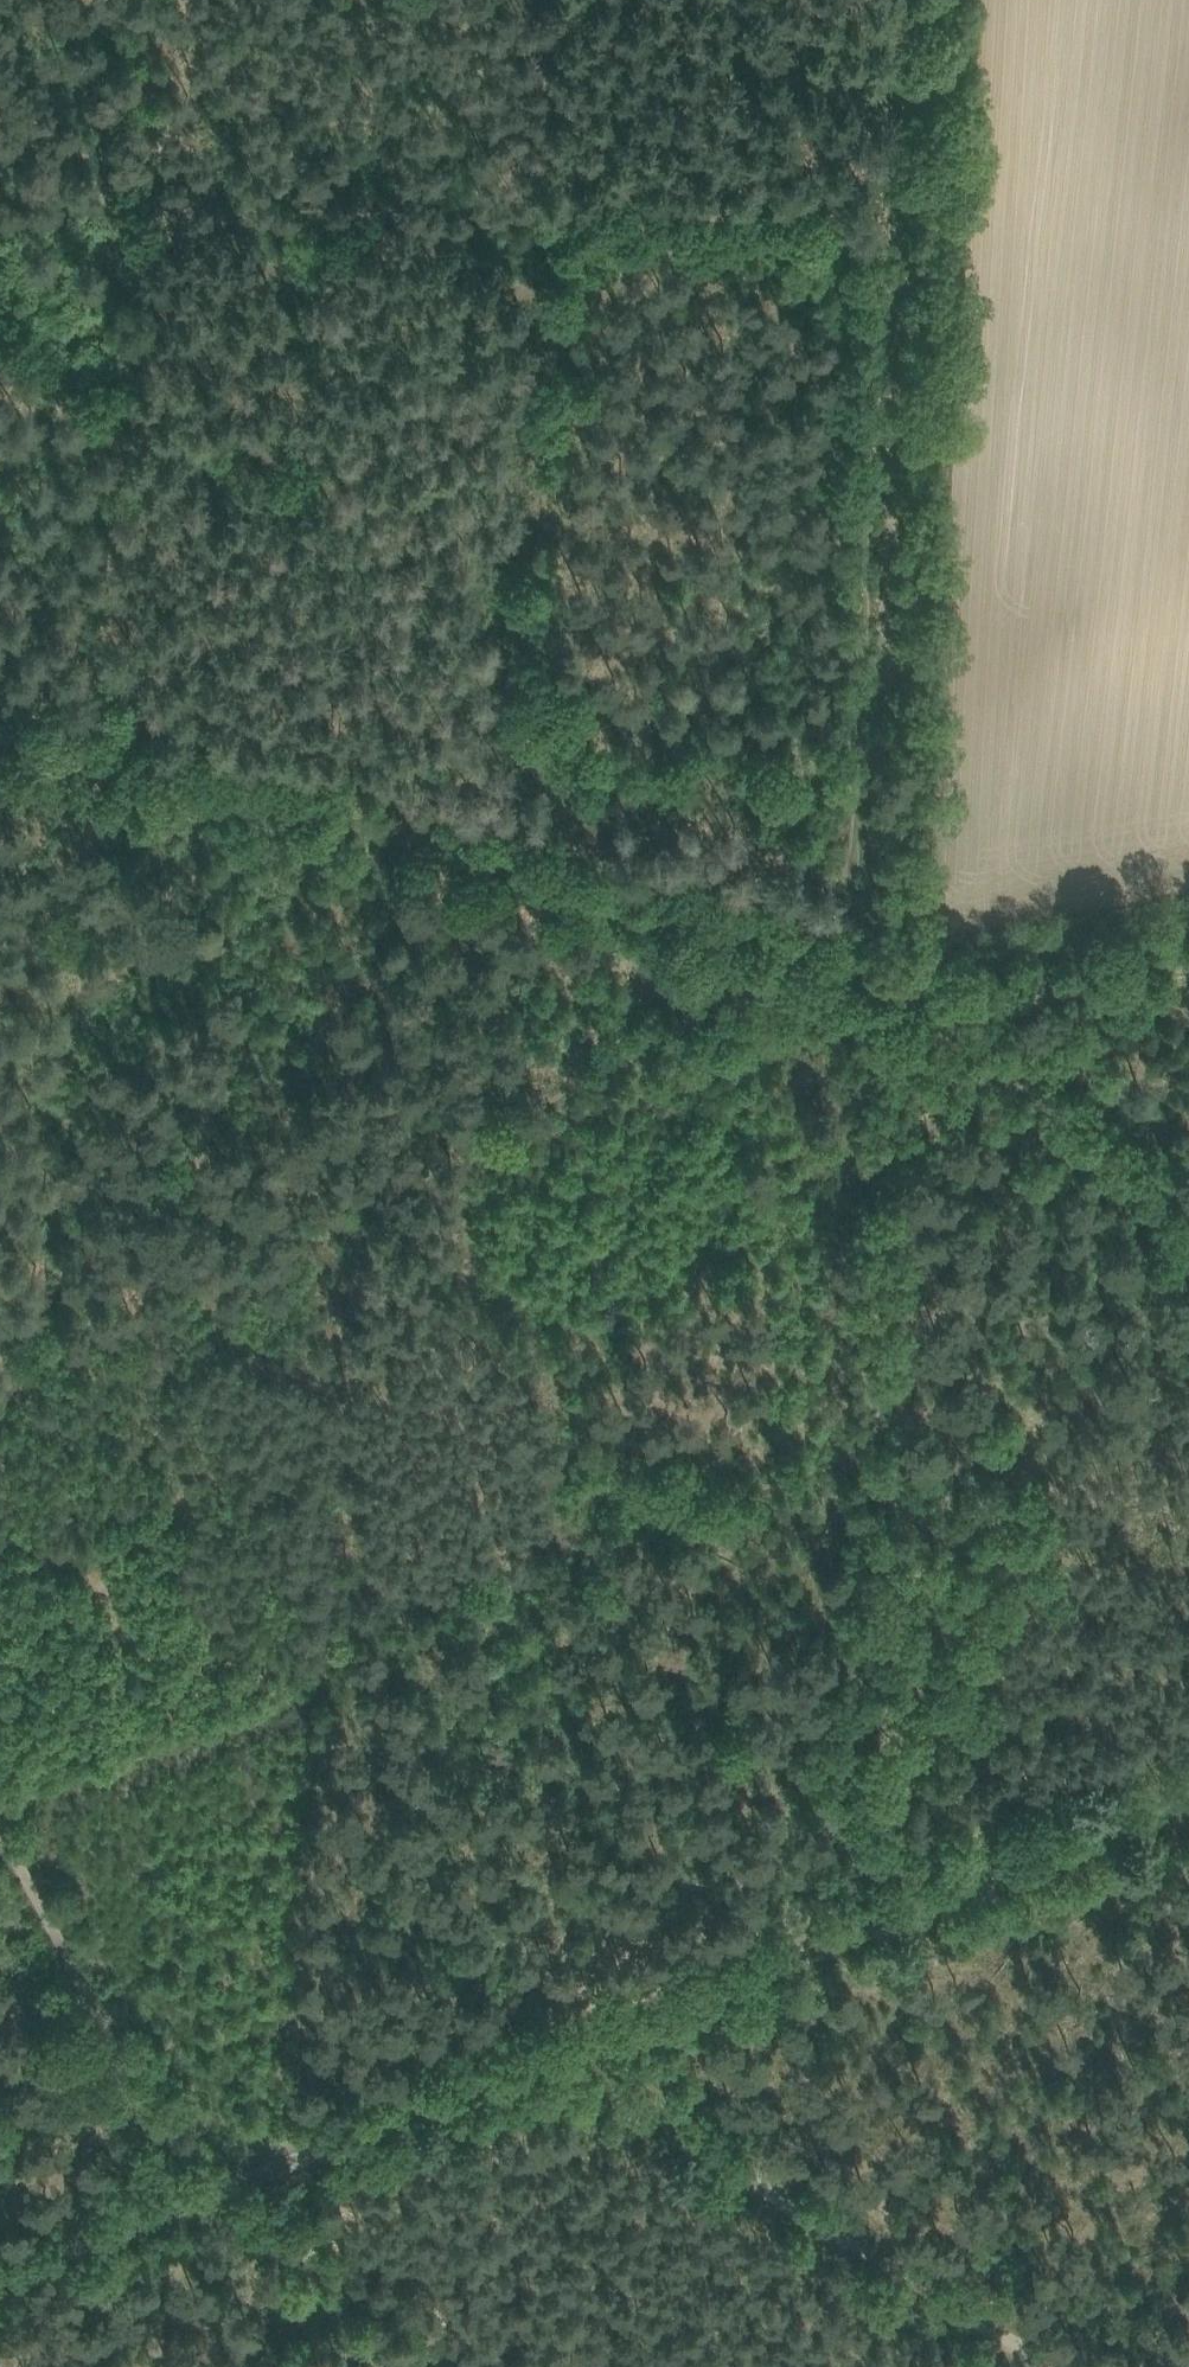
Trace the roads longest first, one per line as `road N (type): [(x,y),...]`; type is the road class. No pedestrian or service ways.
road 1 (track): [(574,2051),(1055,2366)]
road 2 (track): [(1188,921),(880,972)]

